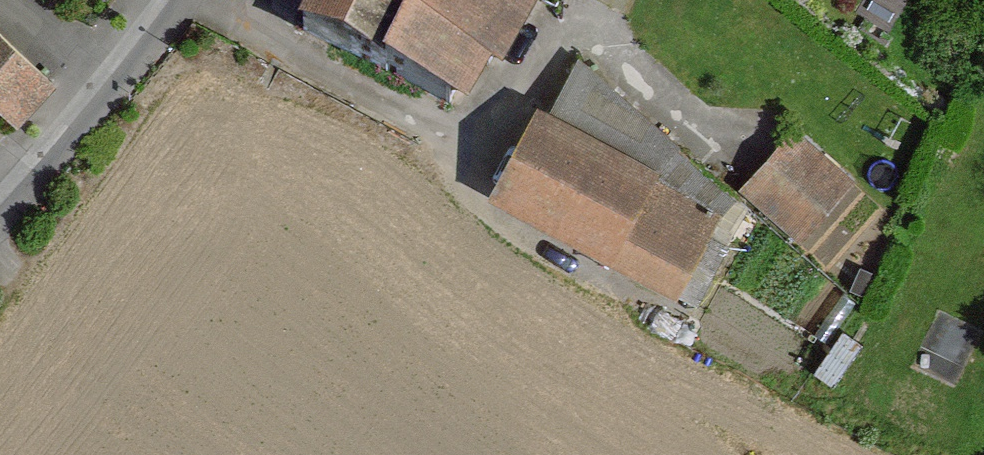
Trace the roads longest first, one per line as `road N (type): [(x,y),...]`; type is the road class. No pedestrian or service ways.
road 1 (motorway): [(381,454),(0,344)]
road 2 (residential): [(83,98),(0,194)]
road 3 (residential): [(83,98),(156,0)]

